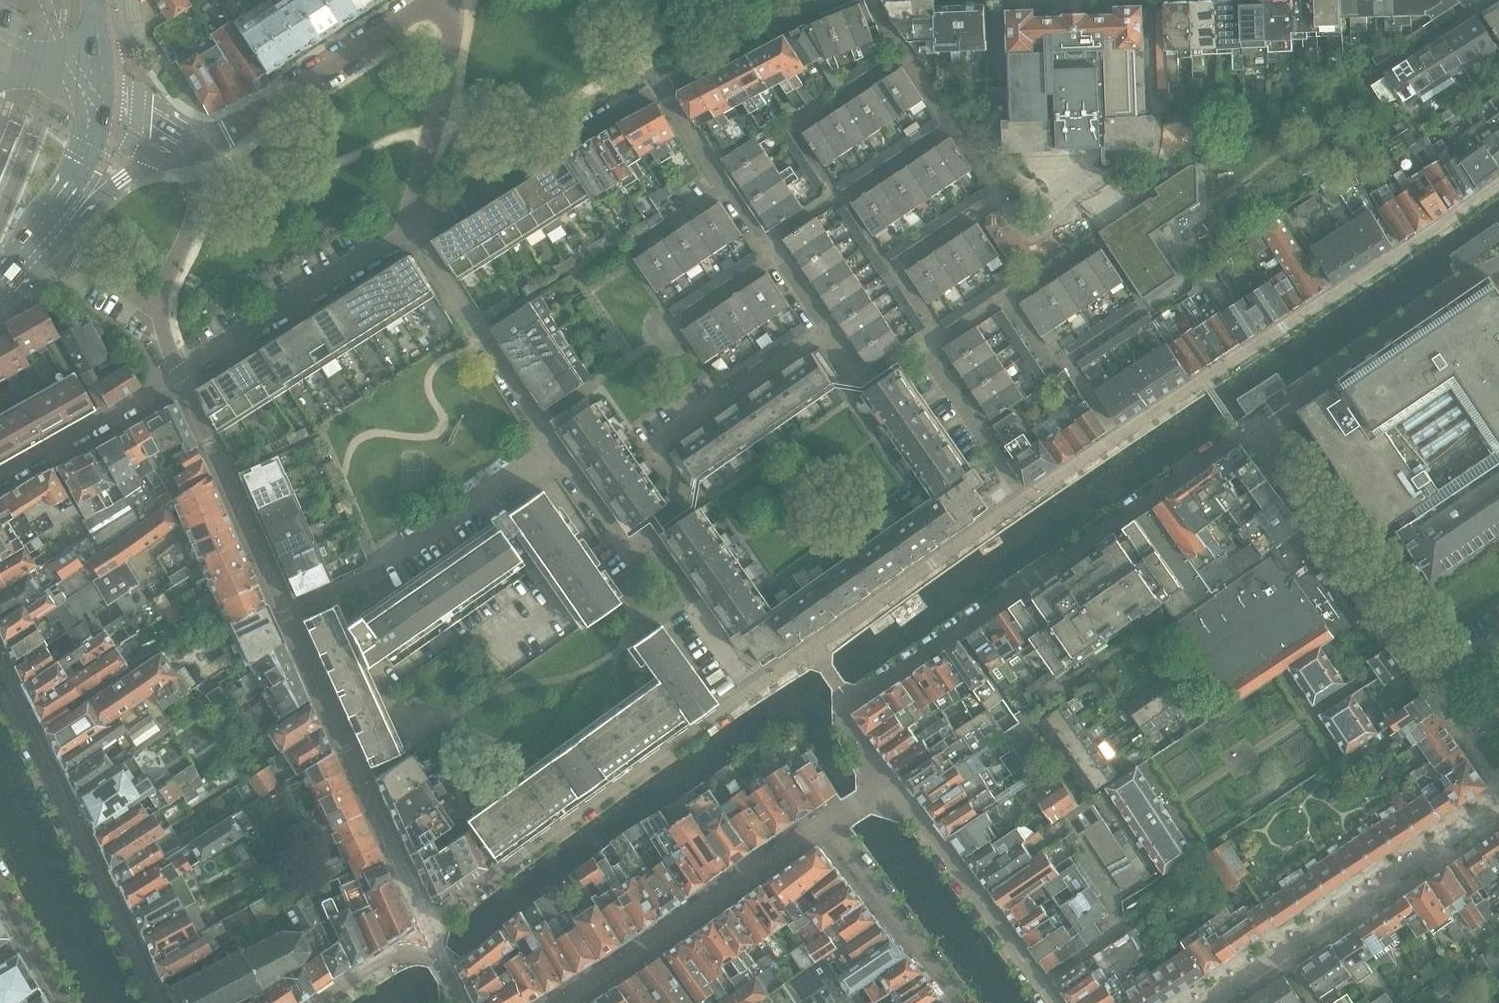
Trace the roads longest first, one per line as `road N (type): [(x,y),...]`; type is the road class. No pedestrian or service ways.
road 1 (residential): [(888,786),(841,718),(849,701),(1257,424),(1401,634),(1434,656),(1475,659)]
road 2 (residential): [(427,932),(179,377)]
road 3 (residential): [(1498,184),(1117,438)]
road 4 (residential): [(442,0),(209,145),(169,147),(71,81)]
road 5 (residential): [(754,691),(455,903),(427,932)]
road 6 (residential): [(159,1002),(0,674)]
road 7 (residential): [(1204,1002),(1498,804)]
road 8 (residential): [(829,823),(554,1002)]
road 9 (residential): [(1016,503),(754,691)]
road 10 (residential): [(691,508),(648,448),(828,329)]
road 11 (residential): [(415,236),(662,86)]
road 12 (residential): [(179,377),(415,236)]
road 13 (residential): [(553,452),(415,236)]
road 14 (residential): [(1039,985),(888,786)]
road 15 (residential): [(415,236),(411,215),(455,18),(449,0)]
road 16 (residential): [(769,246),(957,124)]
road 17 (residential): [(829,823),(959,1002)]
road 18 (residential): [(373,574),(553,452)]
road 19 (residential): [(179,377),(0,479)]
road 20 (residential): [(1039,985),(1129,922),(1075,844)]
road 21 (residential): [(662,86),(836,0)]
road 22 (residential): [(769,246),(662,86)]
road 23 (secondary): [(0,248),(44,168),(71,81)]
road 24 (residential): [(945,338),(899,268),(977,216)]
road 25 (residential): [(1016,503),(921,355)]
road 26 (residential): [(794,128),(906,55)]
road 27 (residential): [(921,355),(865,385),(828,329)]
road 28 (residential): [(427,932),(322,1002)]
road 29 (residential): [(628,549),(553,452)]
road 30 (residential): [(1117,438),(1016,503)]
road 31 (residential): [(0,895),(54,1002)]

